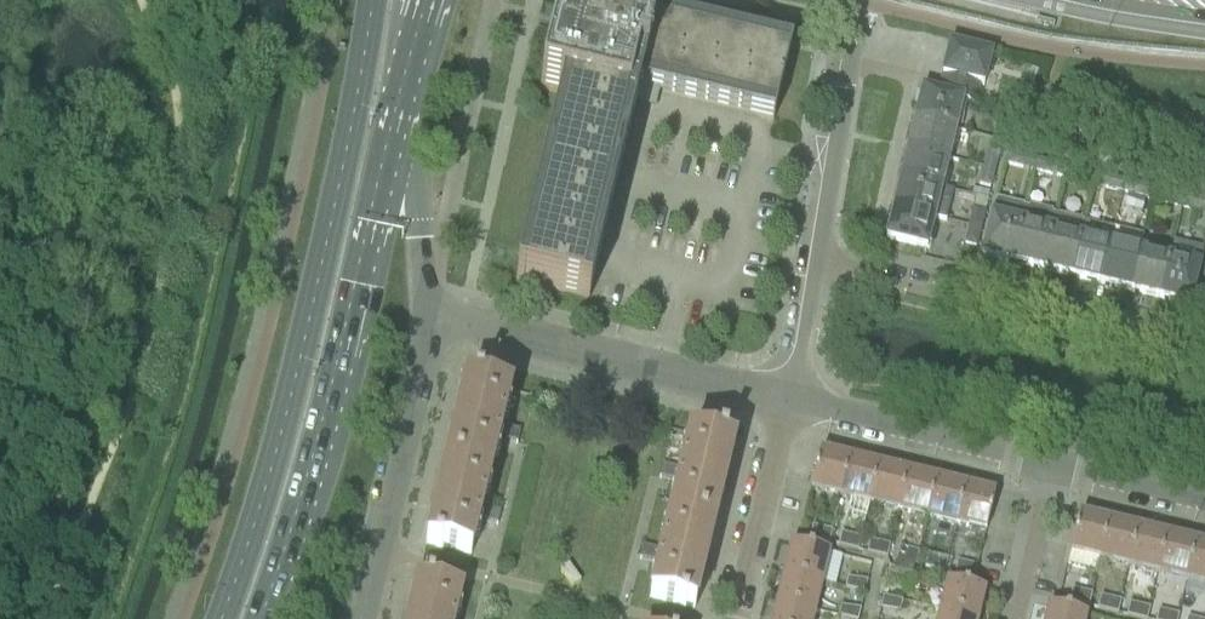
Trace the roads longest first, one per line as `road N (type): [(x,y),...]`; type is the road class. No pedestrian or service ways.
road 1 (primary): [(371,0),(265,483),(218,618)]
road 2 (primary): [(258,618),(300,496),(397,95)]
road 3 (residential): [(1204,357),(817,264)]
road 4 (residential): [(790,404),(432,314)]
road 5 (residential): [(365,618),(432,314)]
road 6 (residential): [(853,0),(817,264)]
road 7 (residential): [(1047,468),(790,404)]
road 8 (residential): [(432,314),(397,95)]
road 9 (residential): [(737,618),(790,404)]
road 10 (residential): [(1204,507),(1047,468)]
road 11 (residential): [(1011,618),(1047,468)]
road 12 (residential): [(790,404),(817,264)]

